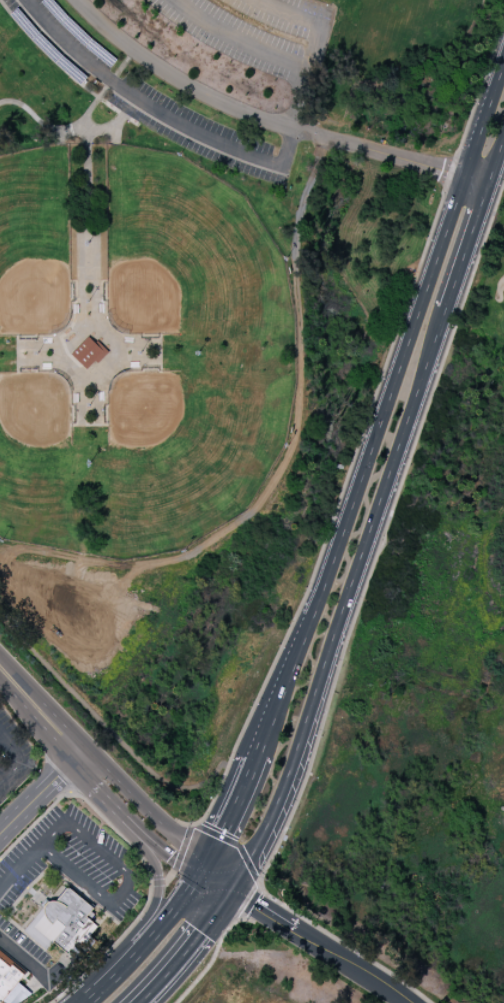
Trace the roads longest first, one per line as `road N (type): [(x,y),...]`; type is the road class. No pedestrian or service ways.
road 1 (primary): [(503,63),(328,575),(254,758)]
road 2 (primary): [(233,886),(295,772),(443,308)]
road 3 (residential): [(80,0),(166,72),(227,105),(487,181)]
road 4 (tertiary): [(90,785),(157,876),(151,911),(113,979)]
road 5 (residential): [(233,886),(407,1002)]
road 6 (tertiary): [(206,869),(186,839),(106,769),(78,757)]
road 7 (primary): [(135,1002),(233,886)]
road 8 (tertiary): [(90,785),(178,861),(206,869)]
road 9 (primary): [(206,869),(113,979)]
road 10 (primary): [(443,308),(487,181)]
road 11 (primary): [(254,758),(206,869)]

